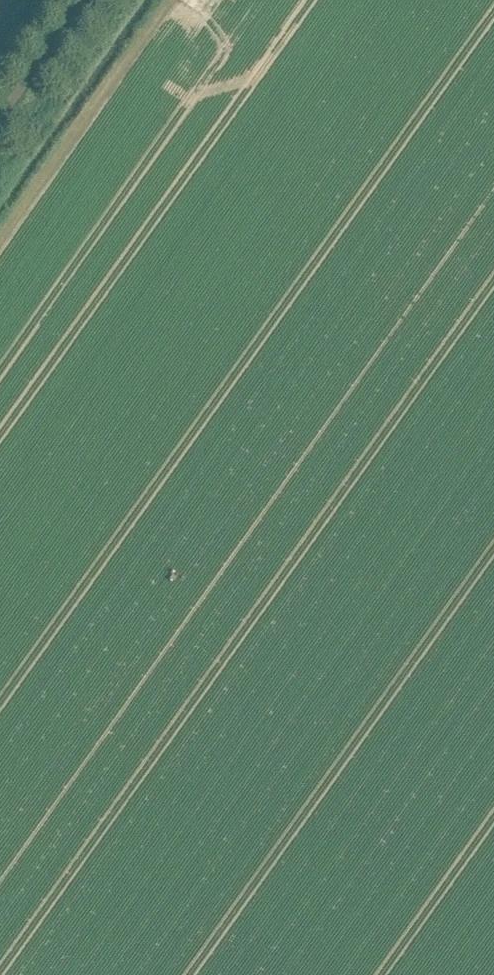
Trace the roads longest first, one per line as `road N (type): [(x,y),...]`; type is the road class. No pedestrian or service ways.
road 1 (unclassified): [(0,138),(99,0)]

